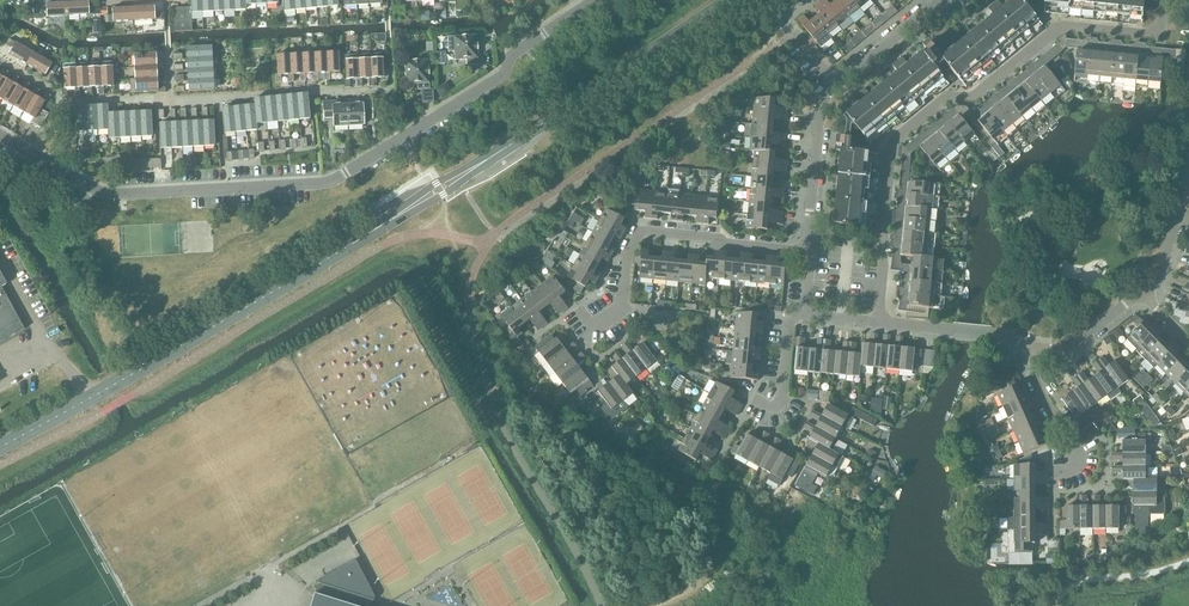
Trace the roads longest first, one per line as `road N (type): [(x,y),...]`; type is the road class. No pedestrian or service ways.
road 1 (secondary): [(0,448),(425,202),(726,0)]
road 2 (residential): [(883,240),(891,151),(900,137),(947,99),(970,98),(1054,31),(1159,36),(1163,0)]
road 3 (unclassified): [(29,155),(102,193),(332,181),(402,142)]
road 4 (residential): [(577,312),(598,326),(619,311),(642,231),(812,249)]
road 5 (residential): [(170,101),(393,88),(402,142)]
road 6 (unclassified): [(402,142),(508,72),(517,48),(591,0)]
road 7 (residential): [(1057,468),(1081,466),(1083,454),(1034,378),(1033,346)]
road 8 (unclassified): [(812,232),(823,103),(835,87)]
road 9 (unclassified): [(940,0),(835,87)]
road 10 (residential): [(1033,346),(1078,341),(1142,292)]
road 11 (residential): [(758,398),(778,406),(789,323),(807,313)]
road 12 (residential): [(1142,292),(1162,275),(1188,186)]

